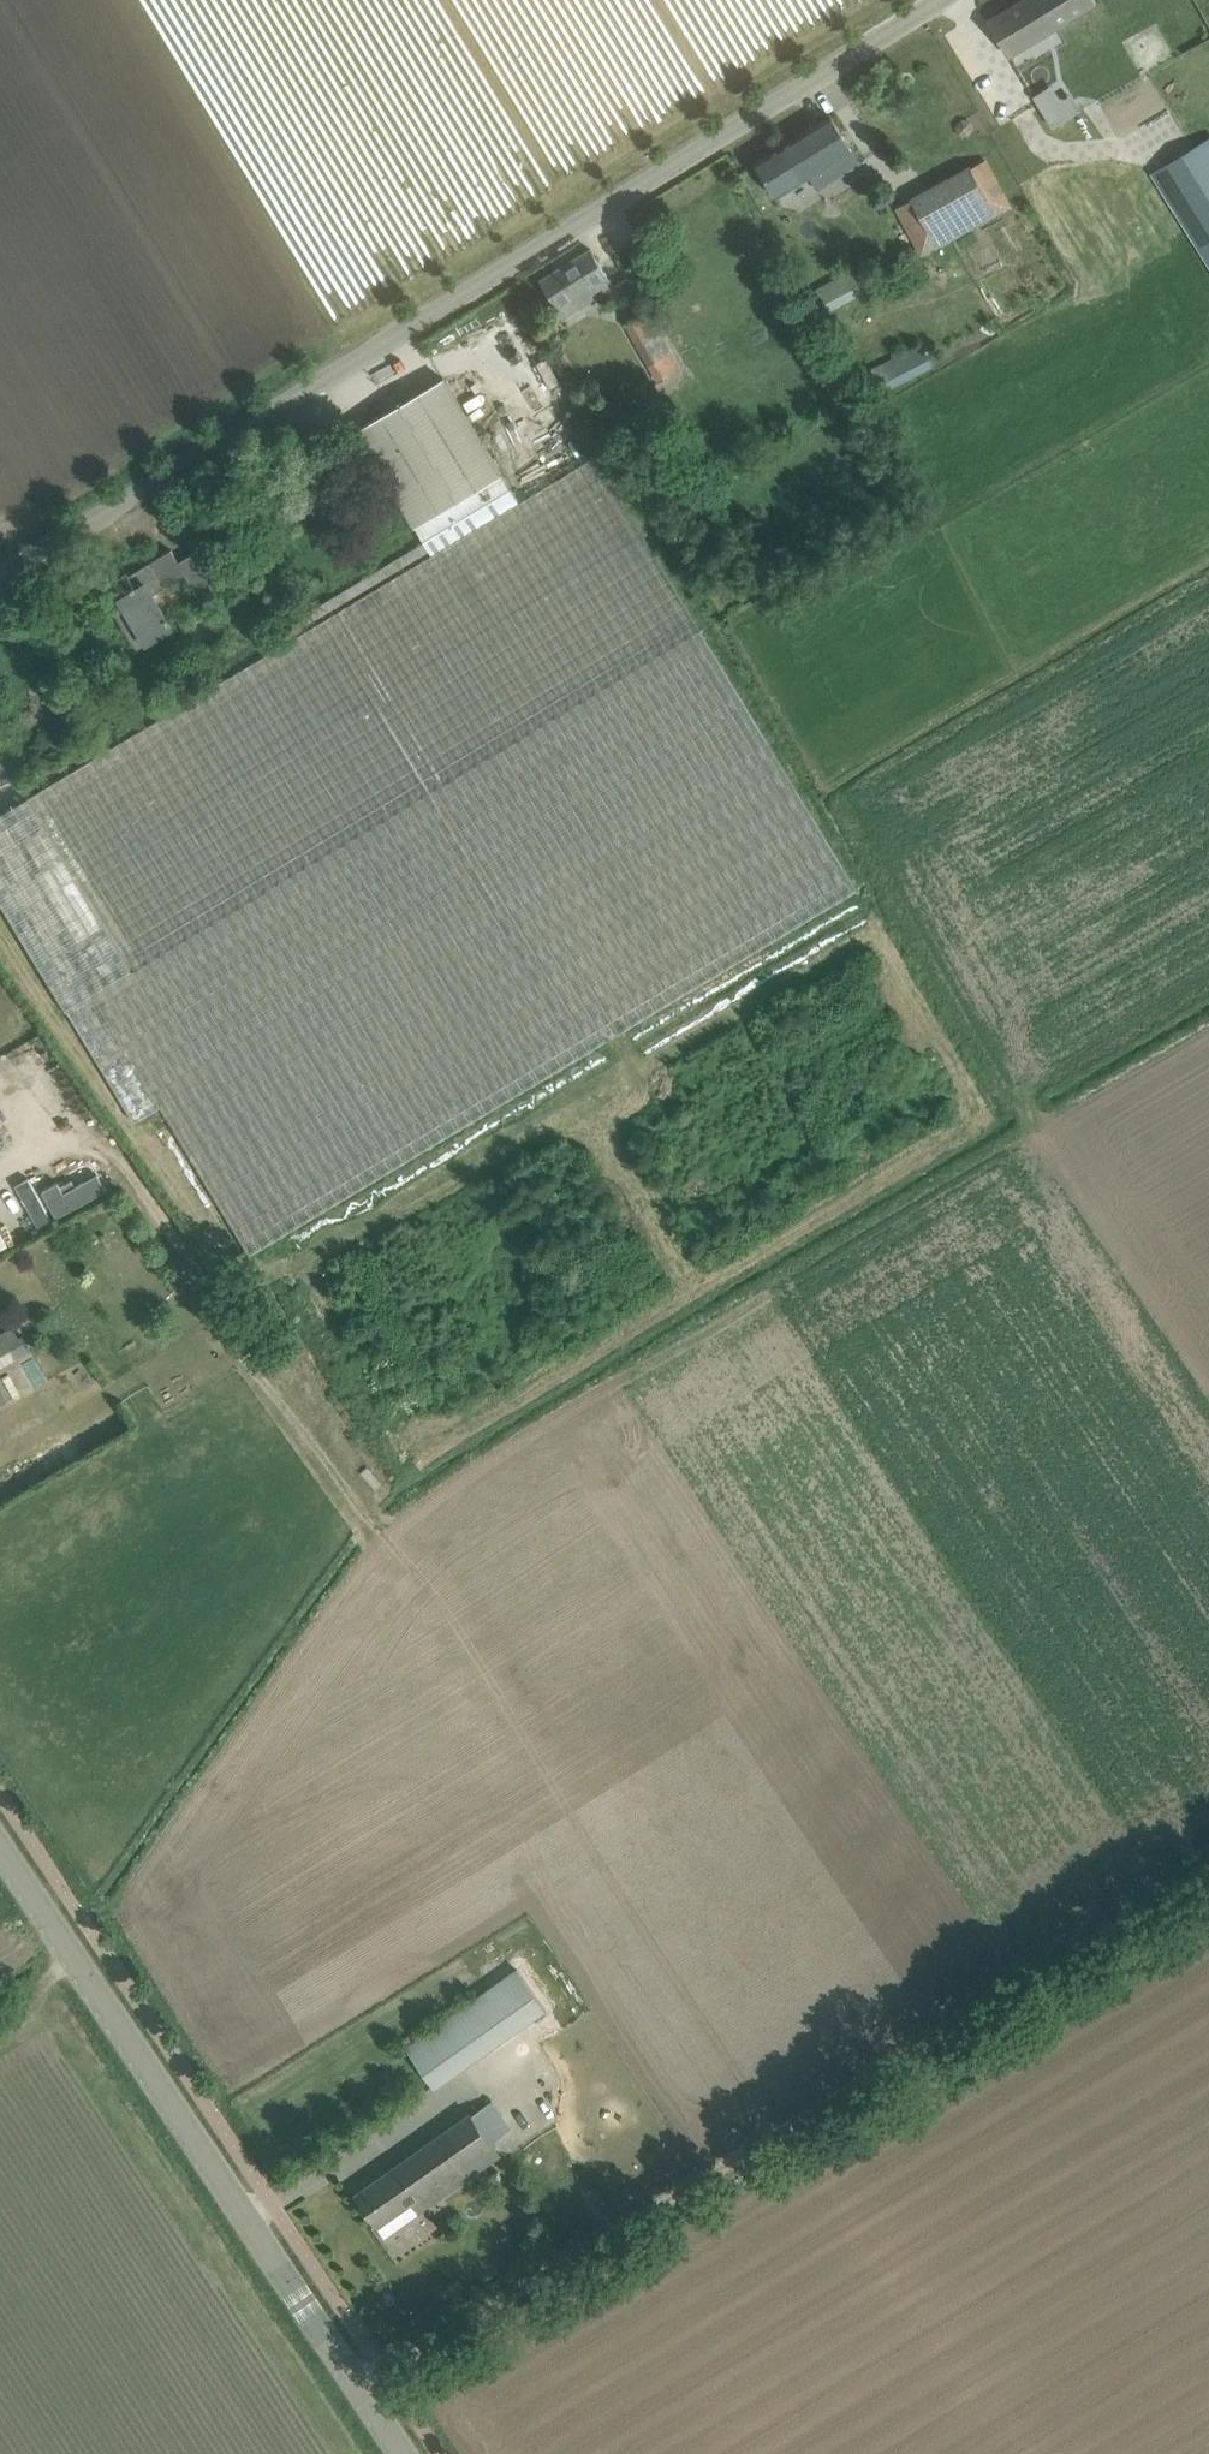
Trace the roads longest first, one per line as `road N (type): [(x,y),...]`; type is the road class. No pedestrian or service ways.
road 1 (unclassified): [(0,568),(941,0)]
road 2 (track): [(1208,1875),(358,2388)]
road 3 (tertiary): [(402,2453),(0,1846)]

